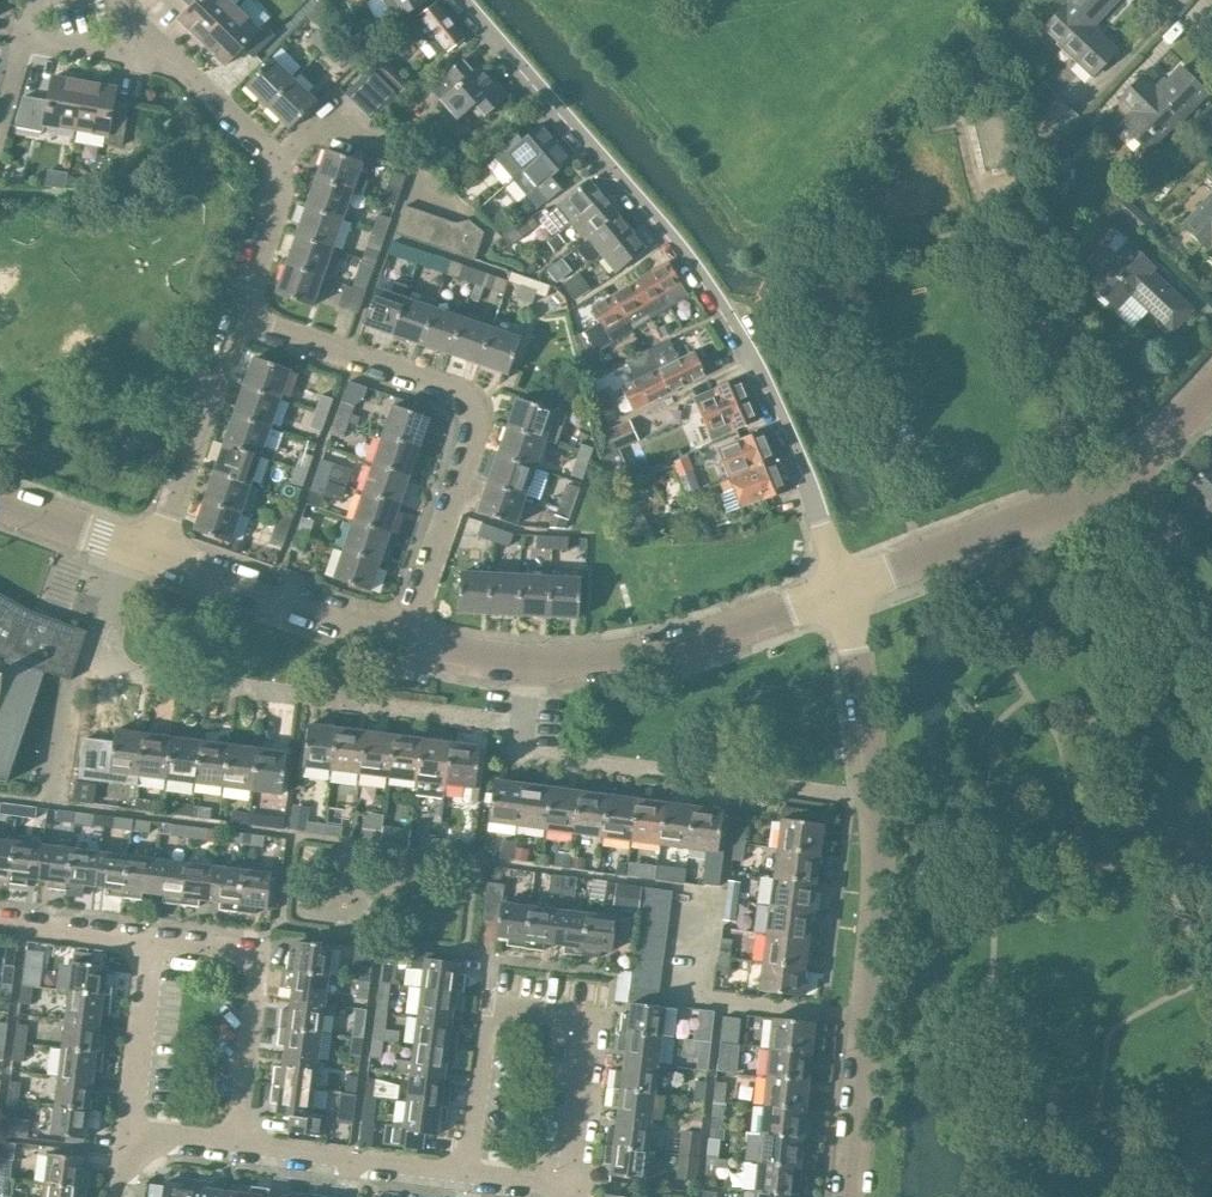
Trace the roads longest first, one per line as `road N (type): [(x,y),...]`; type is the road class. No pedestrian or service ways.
road 1 (unclassified): [(840,588),(811,488),(710,285),(459,0)]
road 2 (residential): [(847,1196),(876,802),(865,680),(840,588)]
road 3 (residential): [(403,642),(483,416),(480,405),(474,395),(241,319)]
road 4 (residential): [(575,1186),(593,1018),(490,1005),(464,1171)]
road 5 (unclassified): [(1101,493),(1035,282),(984,202),(962,109)]
road 6 (residential): [(527,665),(676,650),(840,588)]
road 7 (residential): [(238,1143),(261,953),(152,944)]
road 8 (residential): [(840,588),(1101,493)]
road 9 (residential): [(153,555),(403,642)]
road 10 (residential): [(153,555),(241,319)]
road 11 (residential): [(464,1171),(238,1143)]
road 12 (residential): [(128,1130),(152,944)]
road 13 (residential): [(1211,629),(1125,478)]
road 14 (residential): [(280,162),(153,46)]
road 15 (residential): [(241,319),(282,191),(280,162)]
road 16 (residential): [(280,162),(333,123),(413,169)]
road 17 (residential): [(152,944),(0,923)]
road 18 (residential): [(0,503),(125,546)]
road 19 (residential): [(25,39),(111,51),(153,46)]
road 20 (residential): [(403,642),(527,665)]
road 21 (residential): [(1125,478),(1211,391)]

